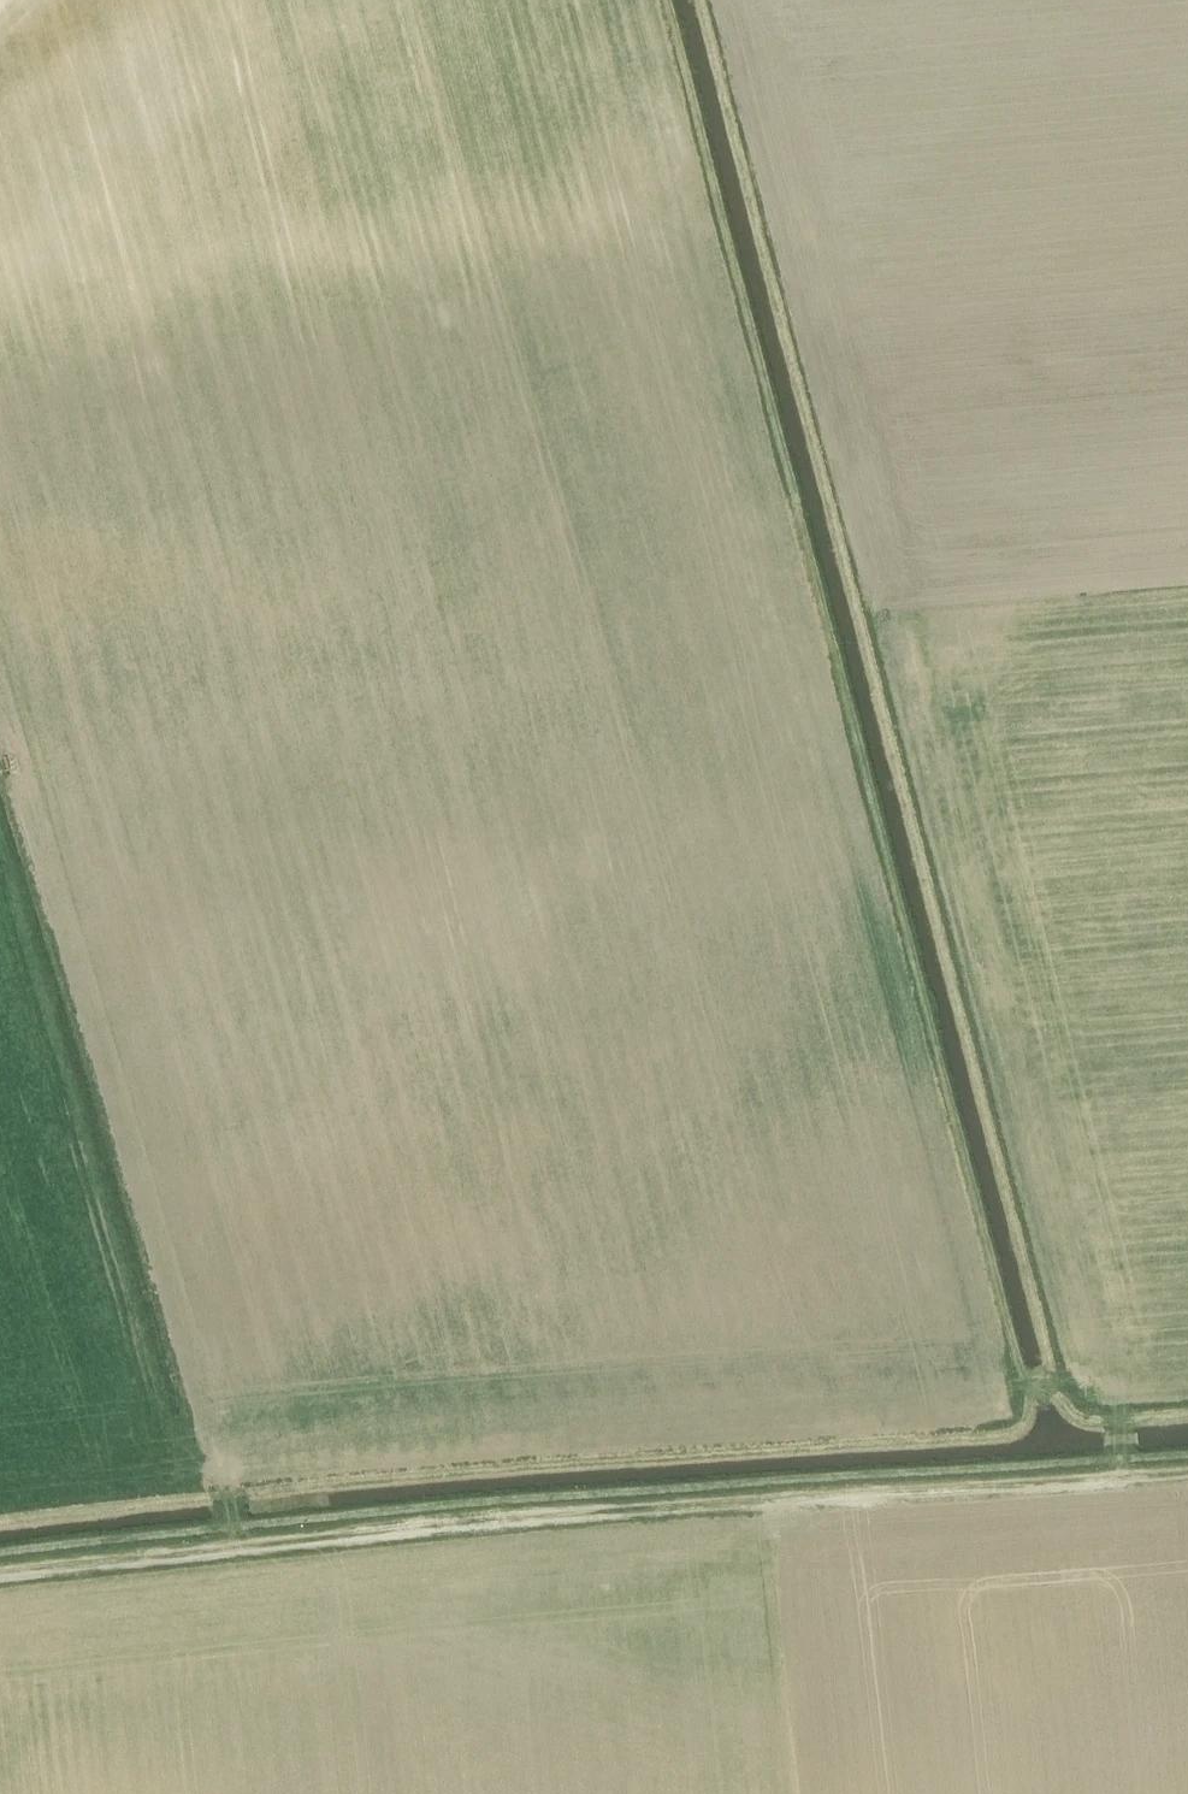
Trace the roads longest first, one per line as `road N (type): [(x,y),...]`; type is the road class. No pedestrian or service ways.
road 1 (track): [(0,1572),(279,1538),(1187,1473)]
road 2 (track): [(1126,1477),(1119,1408),(1099,1383),(1074,1378),(1006,1388)]

